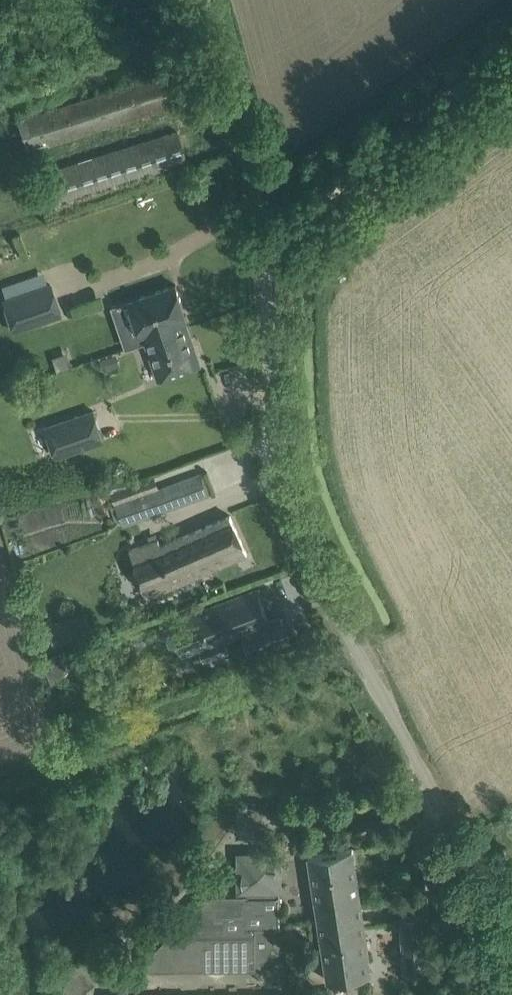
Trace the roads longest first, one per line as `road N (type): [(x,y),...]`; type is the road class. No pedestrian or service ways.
road 1 (tertiary): [(511,983),(471,874),(288,511),(271,459),(260,209),(208,0)]

